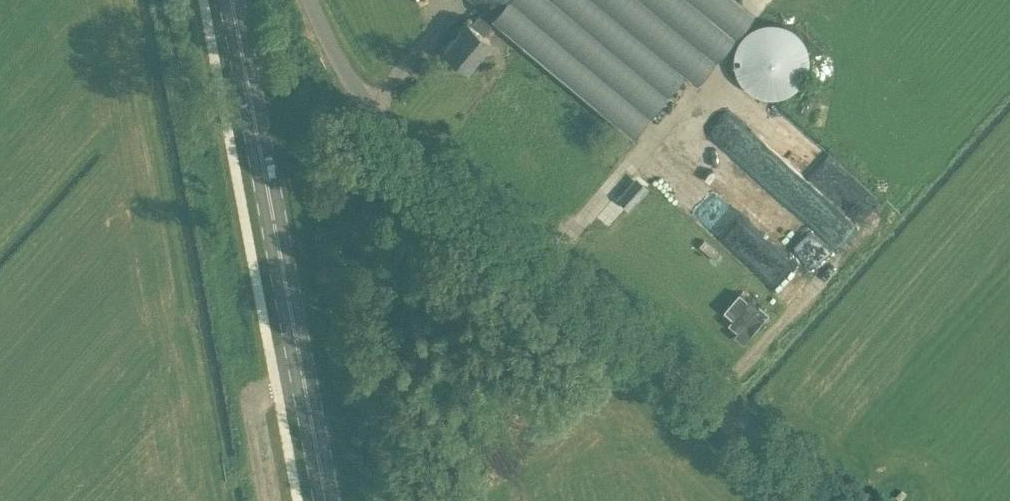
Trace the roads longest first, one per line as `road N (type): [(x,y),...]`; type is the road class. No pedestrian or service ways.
road 1 (unclassified): [(832,500),(389,131),(360,96),(309,0)]
road 2 (secondary): [(326,500),(231,0)]

